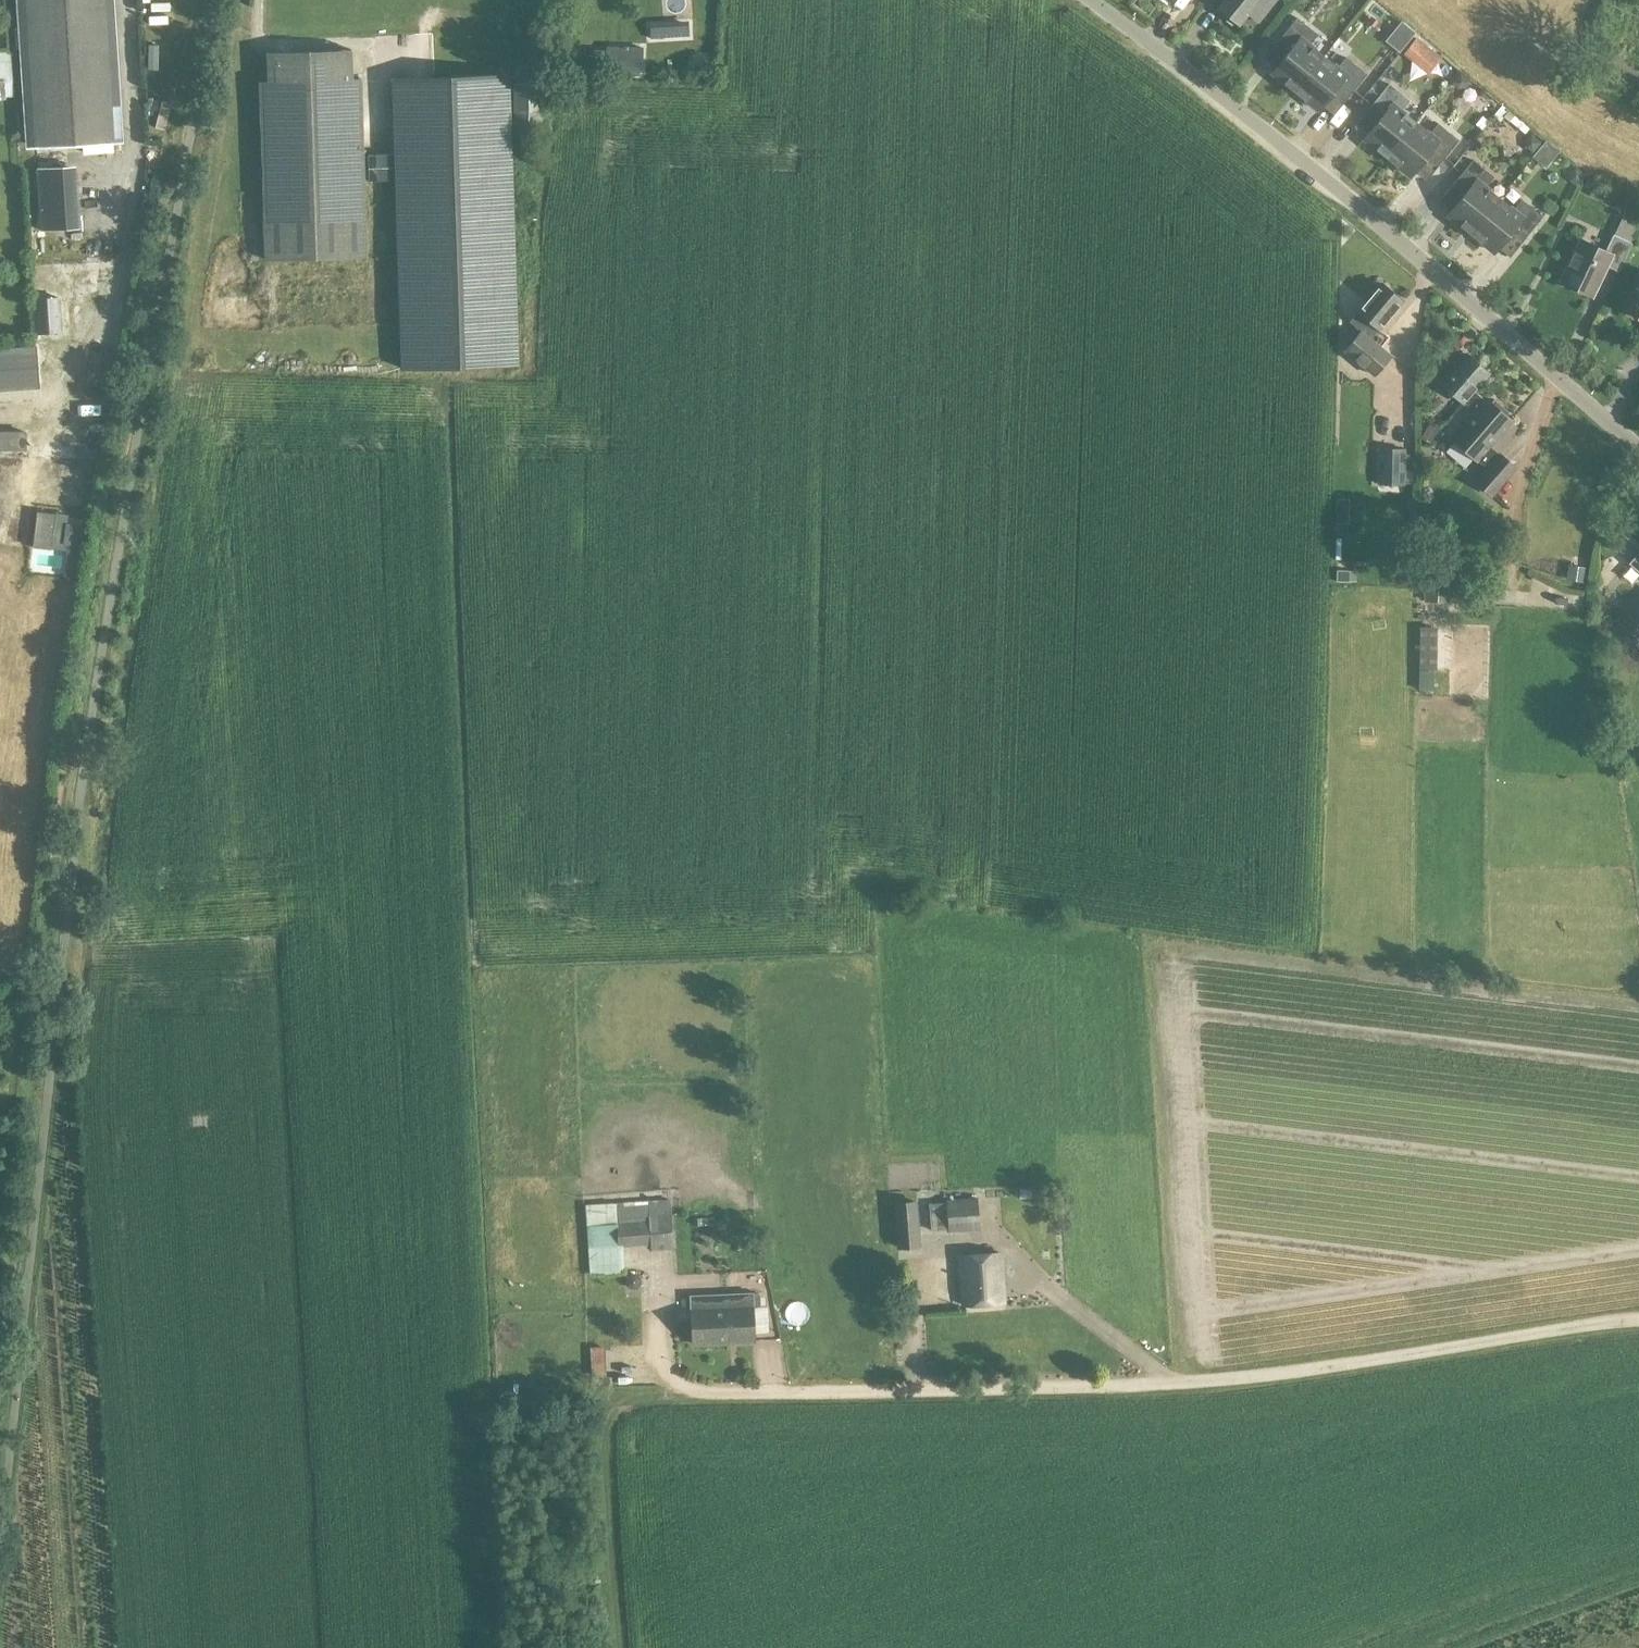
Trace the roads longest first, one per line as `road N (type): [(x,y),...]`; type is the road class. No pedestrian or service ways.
road 1 (track): [(605,1647),(597,1416),(608,1399),(736,1388),(1204,1380),(1638,1319)]
road 2 (unclassified): [(1638,448),(1244,114),(1087,0)]

